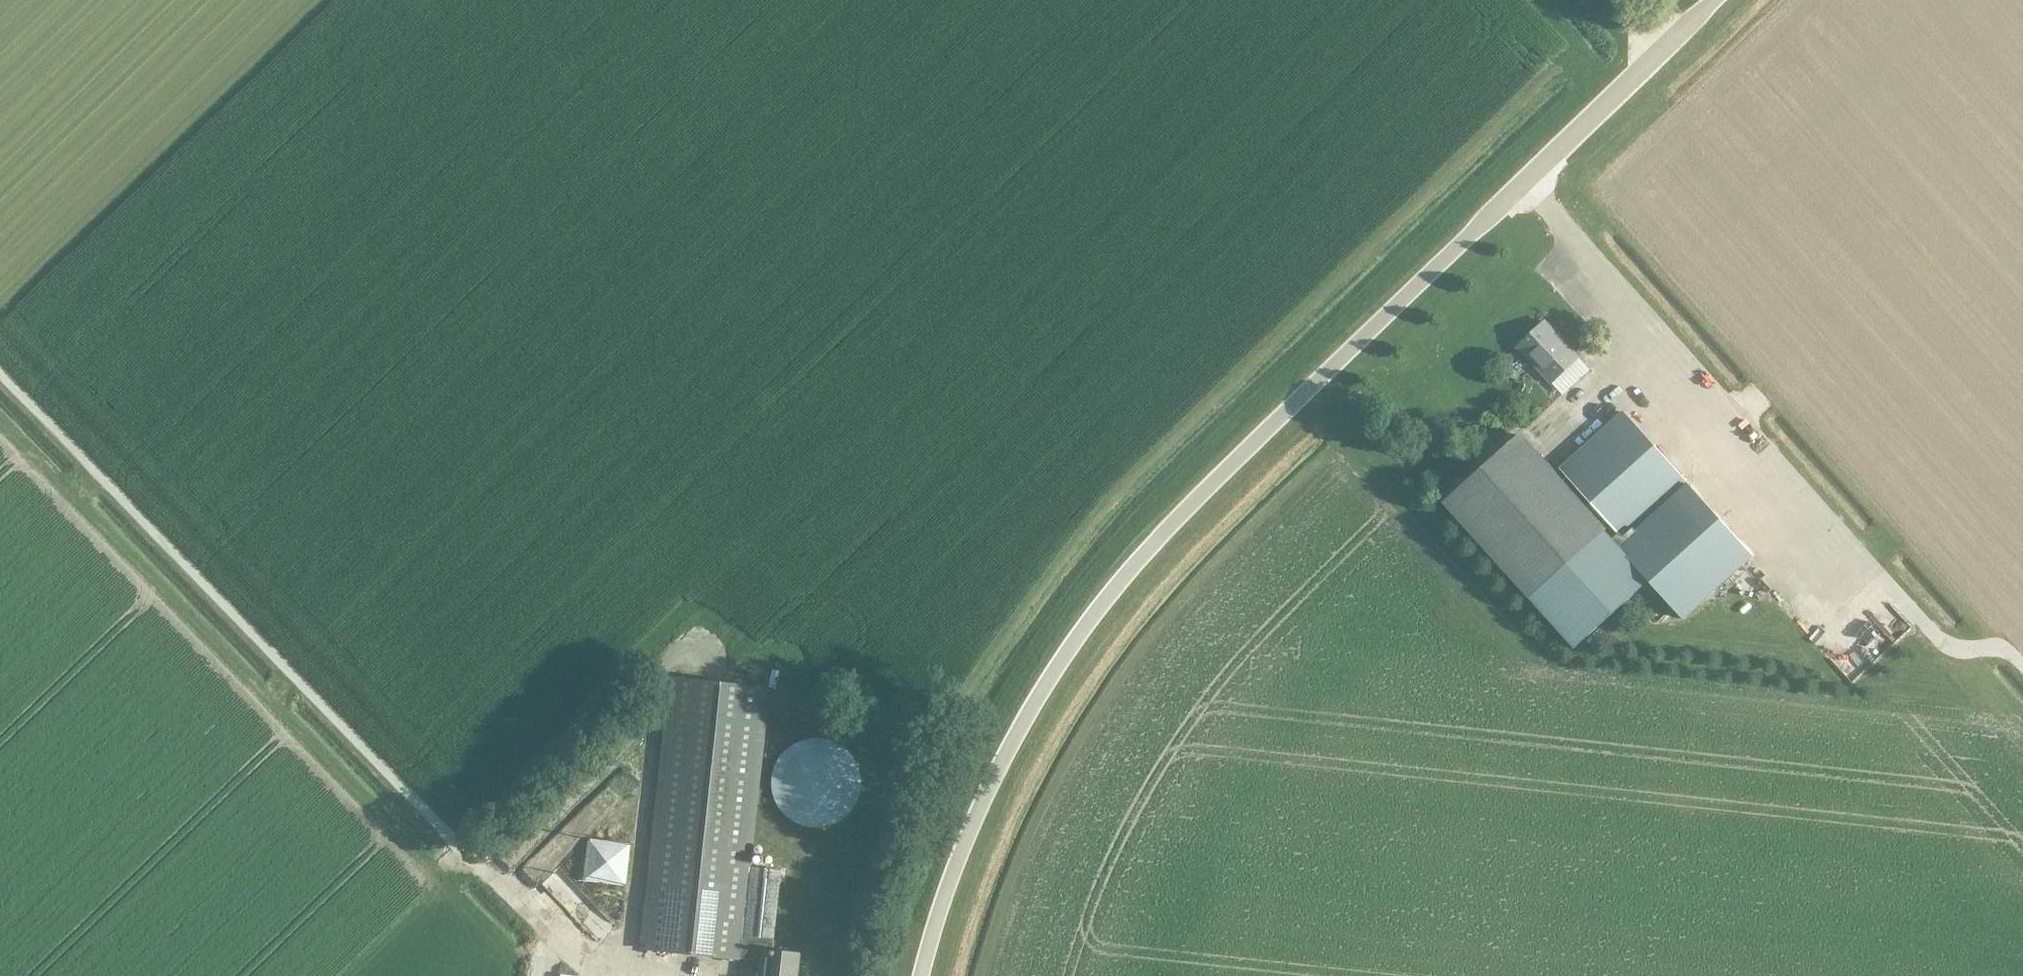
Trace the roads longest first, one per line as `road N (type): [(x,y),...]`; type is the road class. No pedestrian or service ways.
road 1 (unclassified): [(923,975),(975,809),(1035,693),(1105,590),(1257,434),(1714,0)]

